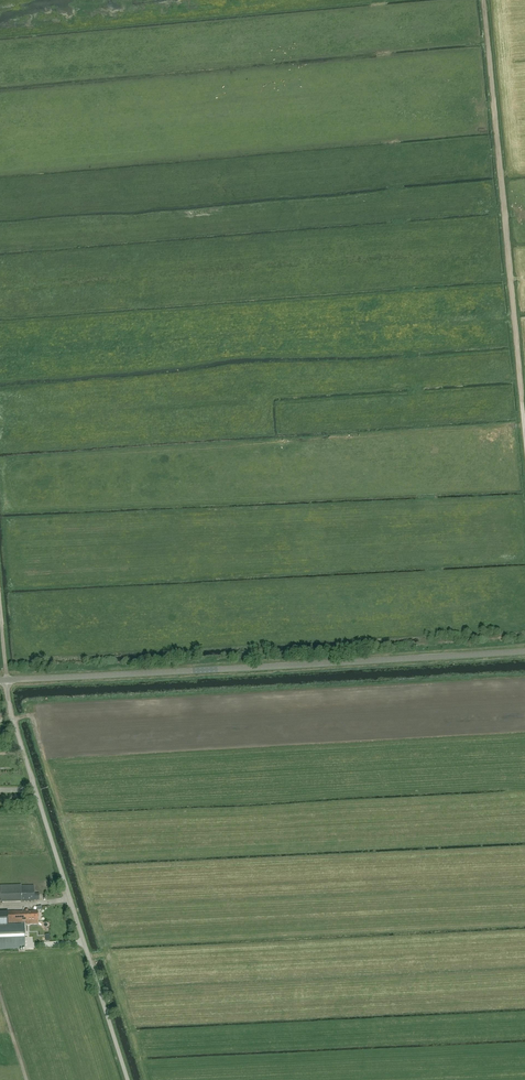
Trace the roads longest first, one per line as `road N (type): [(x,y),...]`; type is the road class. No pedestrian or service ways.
road 1 (unclassified): [(7,680),(524,652)]
road 2 (track): [(523,416),(484,0)]
road 3 (unclassified): [(128,1079),(7,680)]

